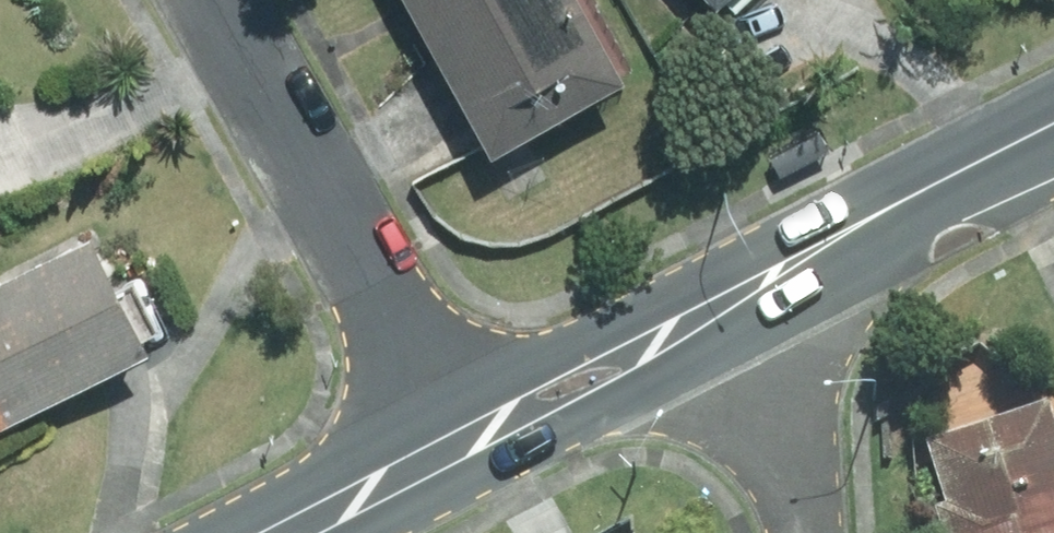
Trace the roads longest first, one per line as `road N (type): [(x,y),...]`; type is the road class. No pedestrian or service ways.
road 1 (residential): [(200,0),(462,446)]
road 2 (tertiary): [(738,293),(1053,134)]
road 3 (tertiary): [(462,446),(738,293)]
road 4 (residential): [(800,532),(796,490),(738,293)]
road 5 (tertiary): [(298,532),(462,446)]

